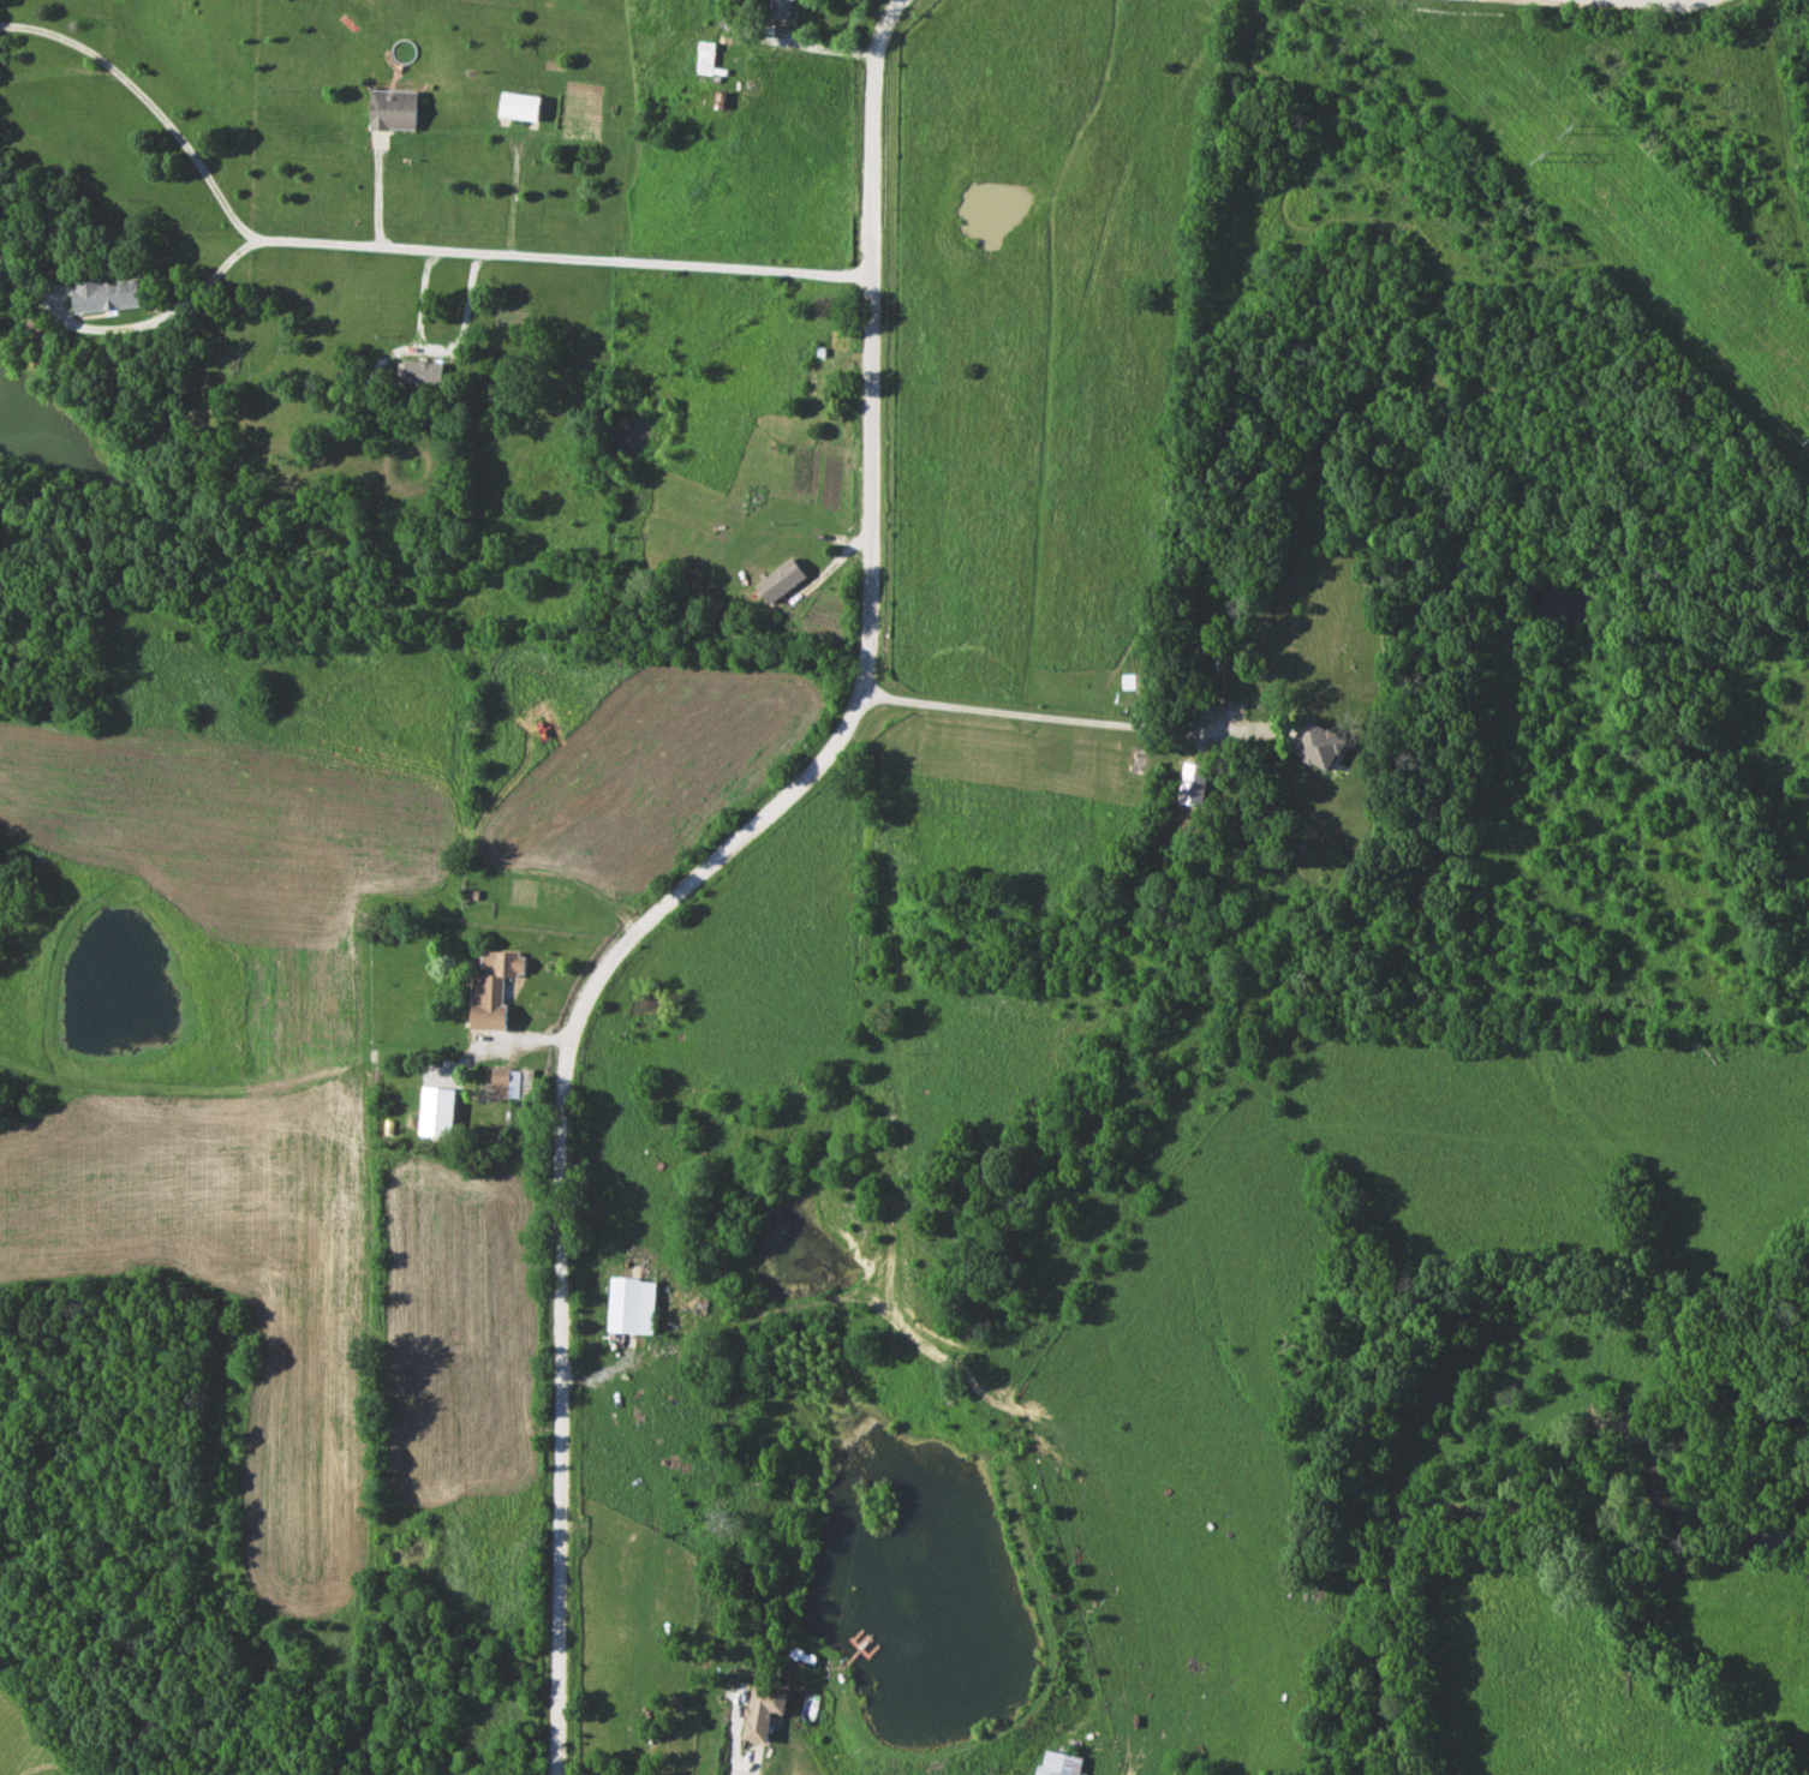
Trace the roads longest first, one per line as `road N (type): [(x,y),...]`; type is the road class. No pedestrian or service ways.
road 1 (residential): [(559,1774),(567,1074),(592,998),(611,968),(814,783),(860,706),(870,649),(876,62),(903,0)]
road 2 (residential): [(1452,0),(1659,16),(1726,0)]

